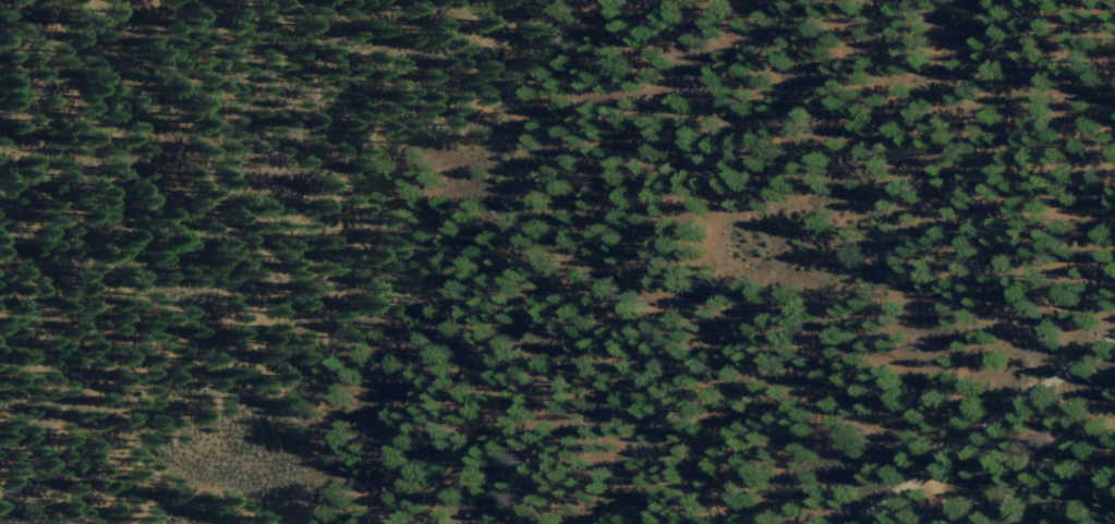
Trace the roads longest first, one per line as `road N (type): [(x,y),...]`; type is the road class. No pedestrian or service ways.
road 1 (track): [(859,523),(1114,339)]

